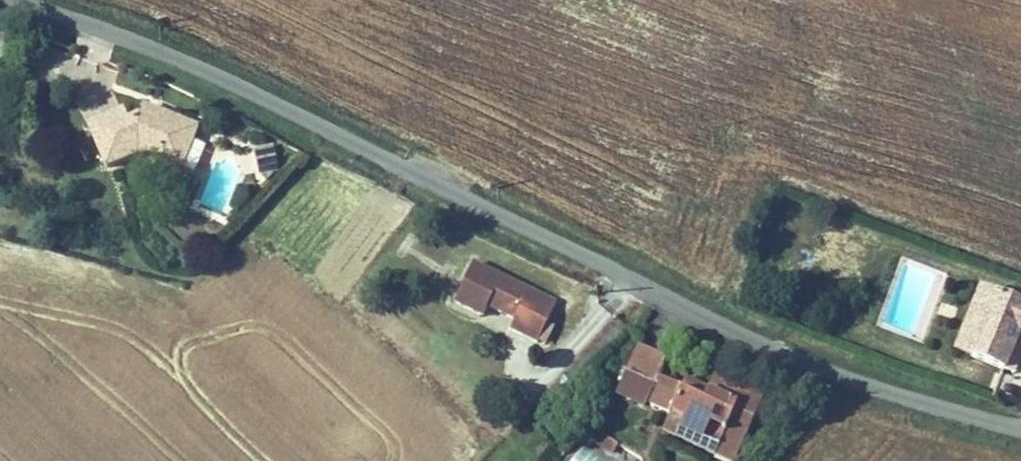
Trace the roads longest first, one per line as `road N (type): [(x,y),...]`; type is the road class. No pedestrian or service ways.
road 1 (unclassified): [(1020,426),(808,363),(222,79),(22,0)]

